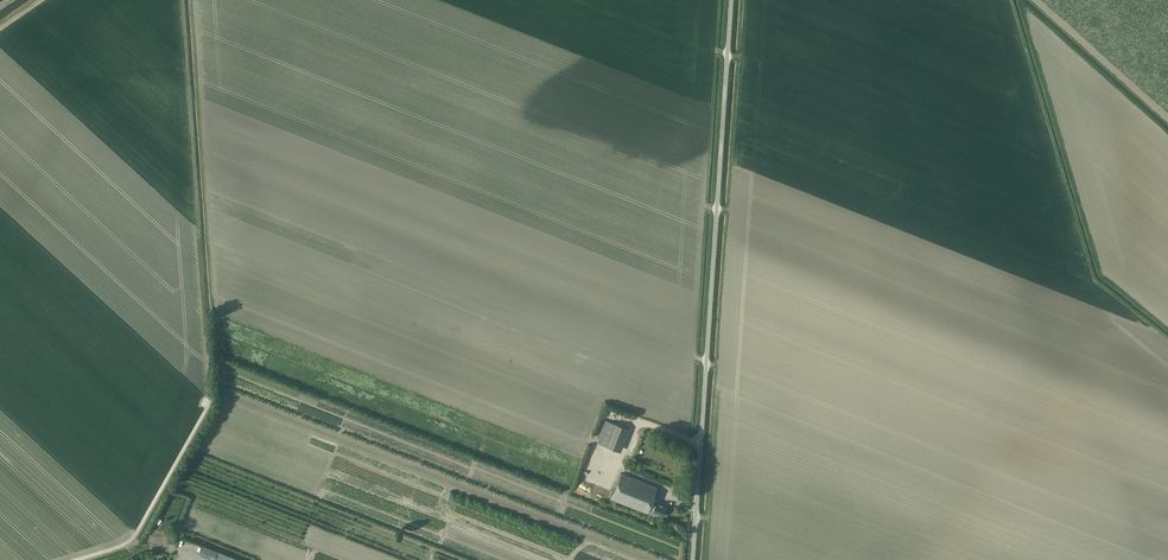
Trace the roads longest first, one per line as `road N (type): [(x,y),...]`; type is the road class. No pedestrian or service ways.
road 1 (track): [(185,0),(212,398),(129,543),(75,559)]
road 2 (unclassified): [(693,559),(732,0)]

